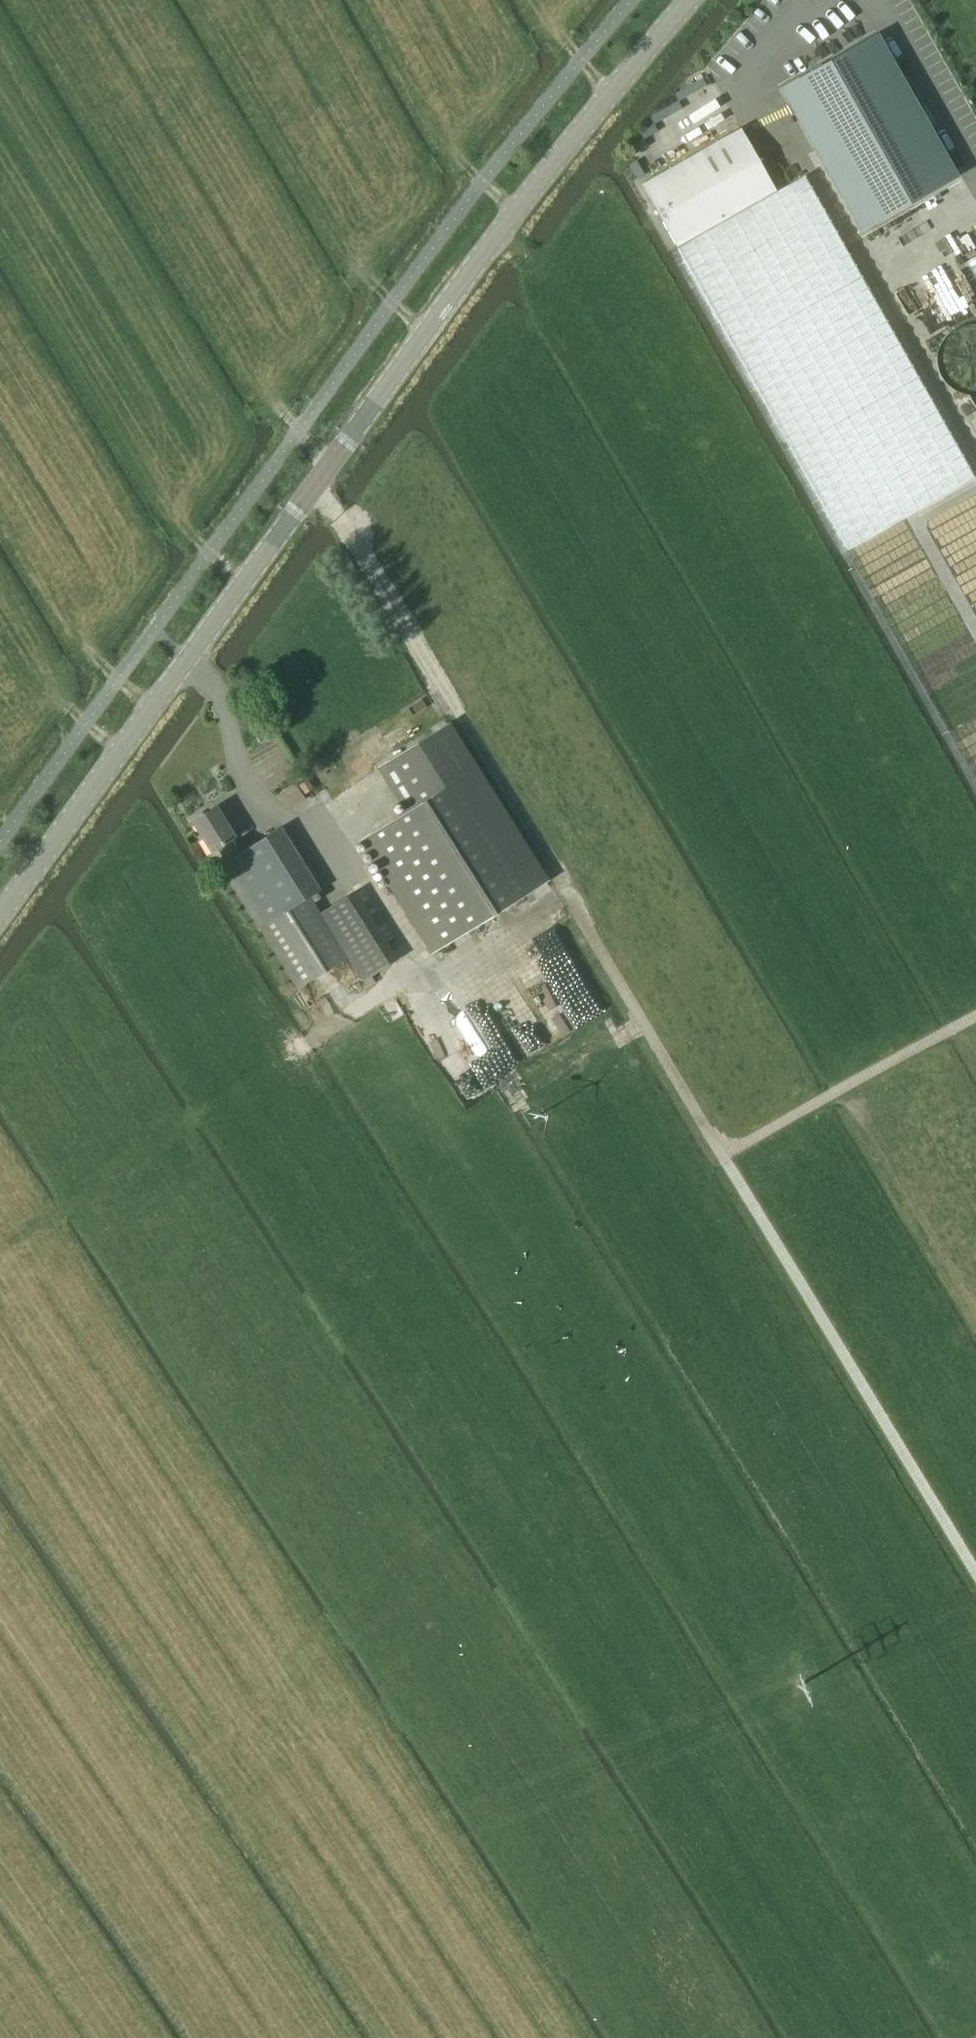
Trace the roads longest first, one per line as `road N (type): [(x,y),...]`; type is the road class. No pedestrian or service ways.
road 1 (track): [(975,1574),(319,481)]
road 2 (tertiary): [(0,917),(427,330),(690,0)]
road 3 (track): [(975,1018),(721,1156)]

